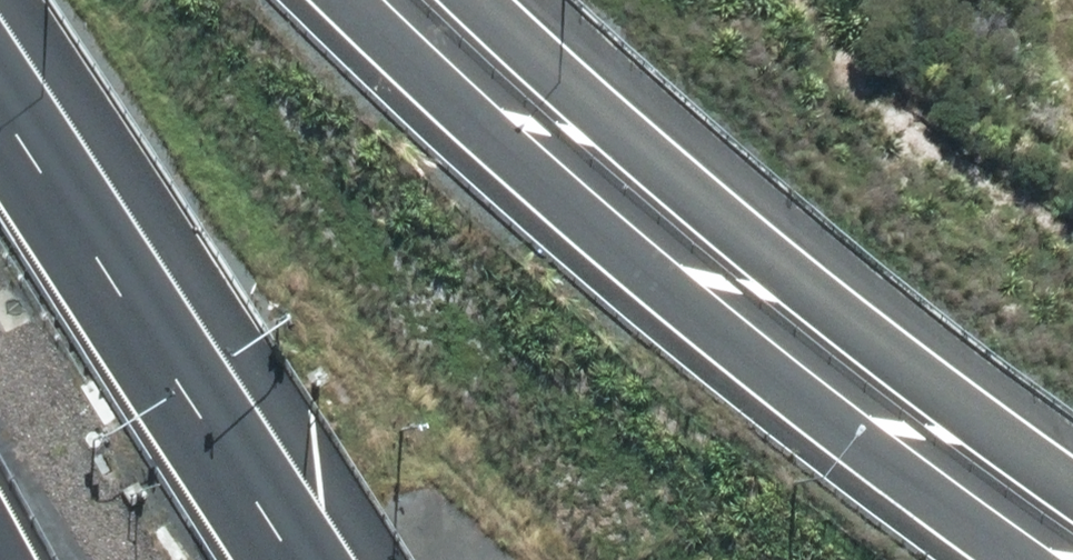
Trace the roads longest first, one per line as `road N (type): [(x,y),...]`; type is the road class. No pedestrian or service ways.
road 1 (primary): [(1021,559),(696,334),(360,0)]
road 2 (primary): [(497,0),(781,269),(1072,488)]
road 3 (motorway): [(0,98),(292,559)]

